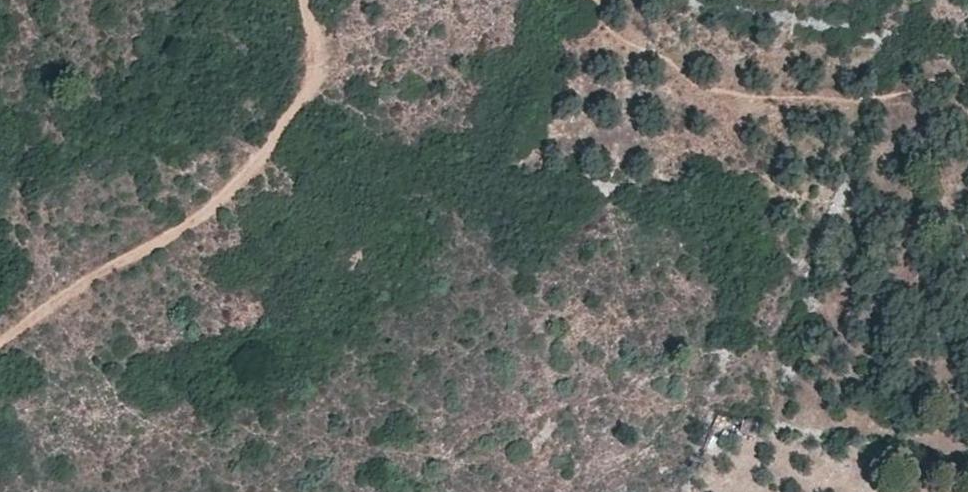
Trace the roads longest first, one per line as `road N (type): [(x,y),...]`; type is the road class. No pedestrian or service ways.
road 1 (track): [(0,345),(194,217),(279,134),(303,91),(311,48),(305,0)]

